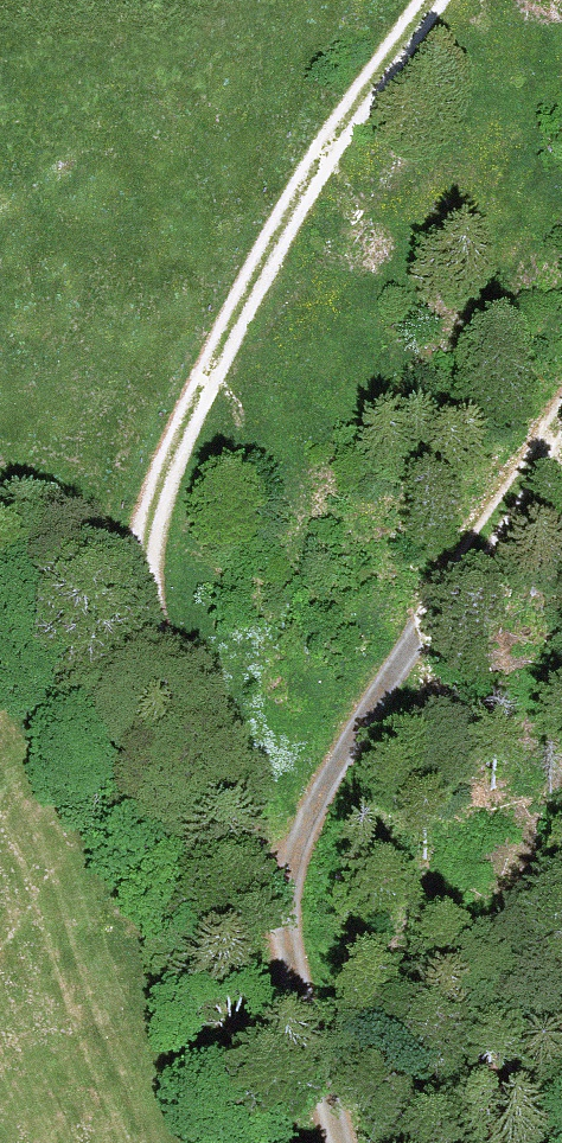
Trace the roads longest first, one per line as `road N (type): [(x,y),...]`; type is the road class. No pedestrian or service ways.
road 1 (track): [(338,1142),(282,872),(199,750),(170,685),(149,584),(178,458),(305,184),(433,0)]
road 2 (track): [(282,872),(348,741),(561,420)]

